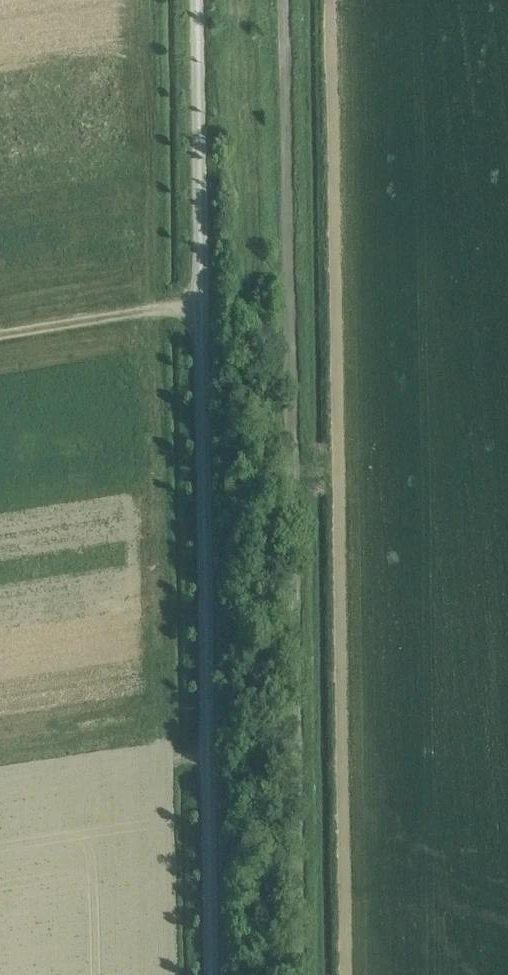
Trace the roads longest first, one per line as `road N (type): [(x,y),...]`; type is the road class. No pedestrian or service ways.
road 1 (unclassified): [(214,974),(198,0)]
road 2 (track): [(305,974),(293,0)]
road 3 (track): [(0,337),(202,304)]

